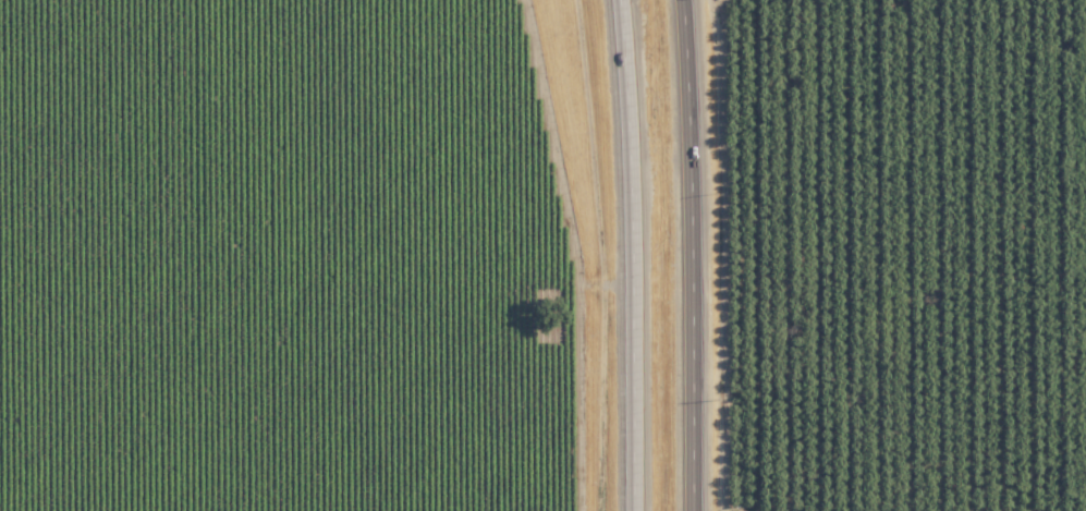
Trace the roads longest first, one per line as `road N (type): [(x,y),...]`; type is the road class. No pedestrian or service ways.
road 1 (trunk): [(705,510),(705,147),(691,0)]
road 2 (trunk): [(625,0),(636,154),(639,510)]

